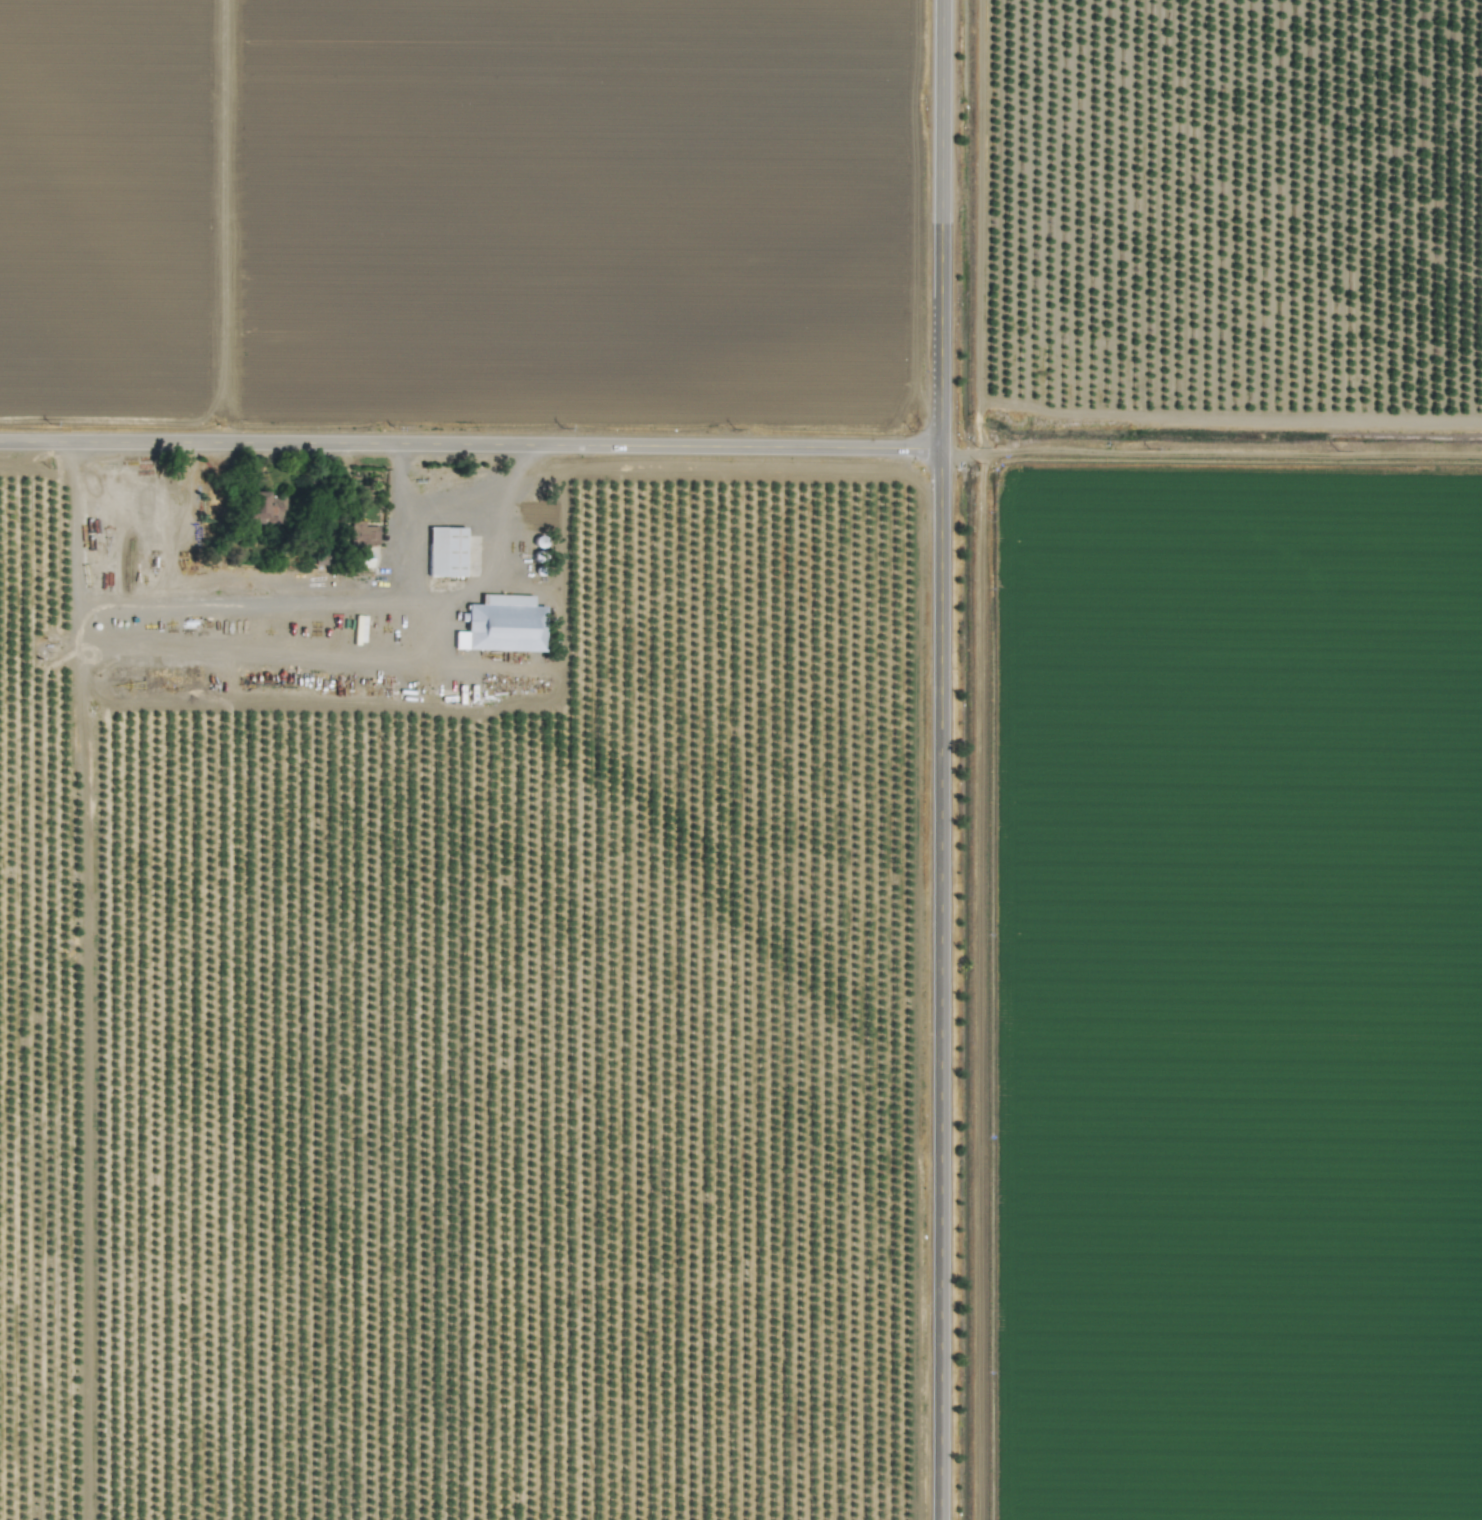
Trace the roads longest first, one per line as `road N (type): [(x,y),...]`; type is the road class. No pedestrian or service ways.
road 1 (tertiary): [(948,0),(942,1519)]
road 2 (residential): [(85,1519),(88,755),(73,549),(84,446)]
road 3 (tertiary): [(0,445),(945,451)]
road 4 (track): [(945,451),(1014,462),(1481,462)]
road 5 (residential): [(85,651),(171,605),(302,605),(400,591),(419,560),(404,447)]

